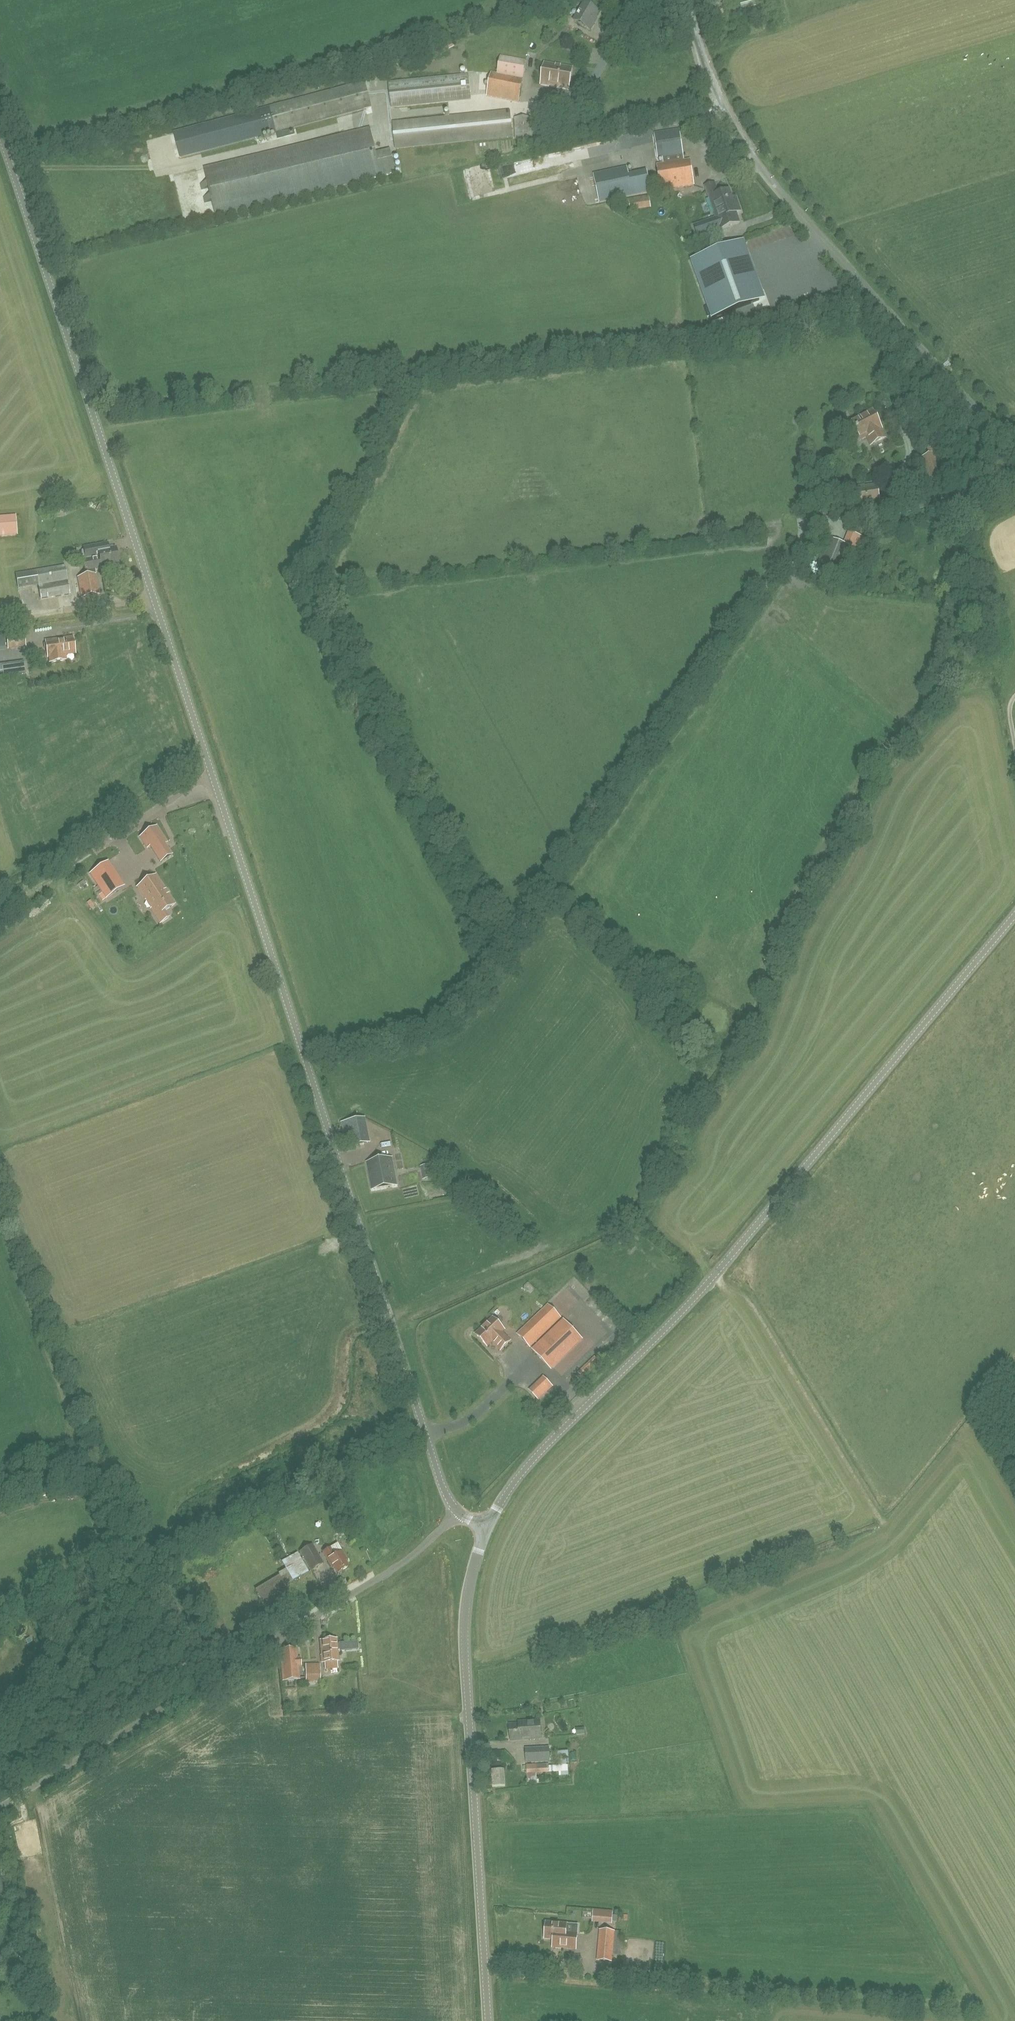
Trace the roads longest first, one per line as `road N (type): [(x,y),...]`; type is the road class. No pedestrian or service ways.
road 1 (tertiary): [(460,1512),(432,1459),(0,142)]
road 2 (tertiary): [(487,1528),(534,1458),(702,1290),(1014,909)]
road 3 (unclassified): [(0,1806),(401,1565),(460,1512)]
road 4 (unclassified): [(1014,431),(966,387),(775,168),(726,84),(697,0)]
road 5 (tertiary): [(487,2020),(465,1626),(487,1528)]
road 6 (track): [(0,915),(210,774)]
road 7 (track): [(152,600),(0,619)]
road 8 (track): [(212,1675),(137,1555)]

